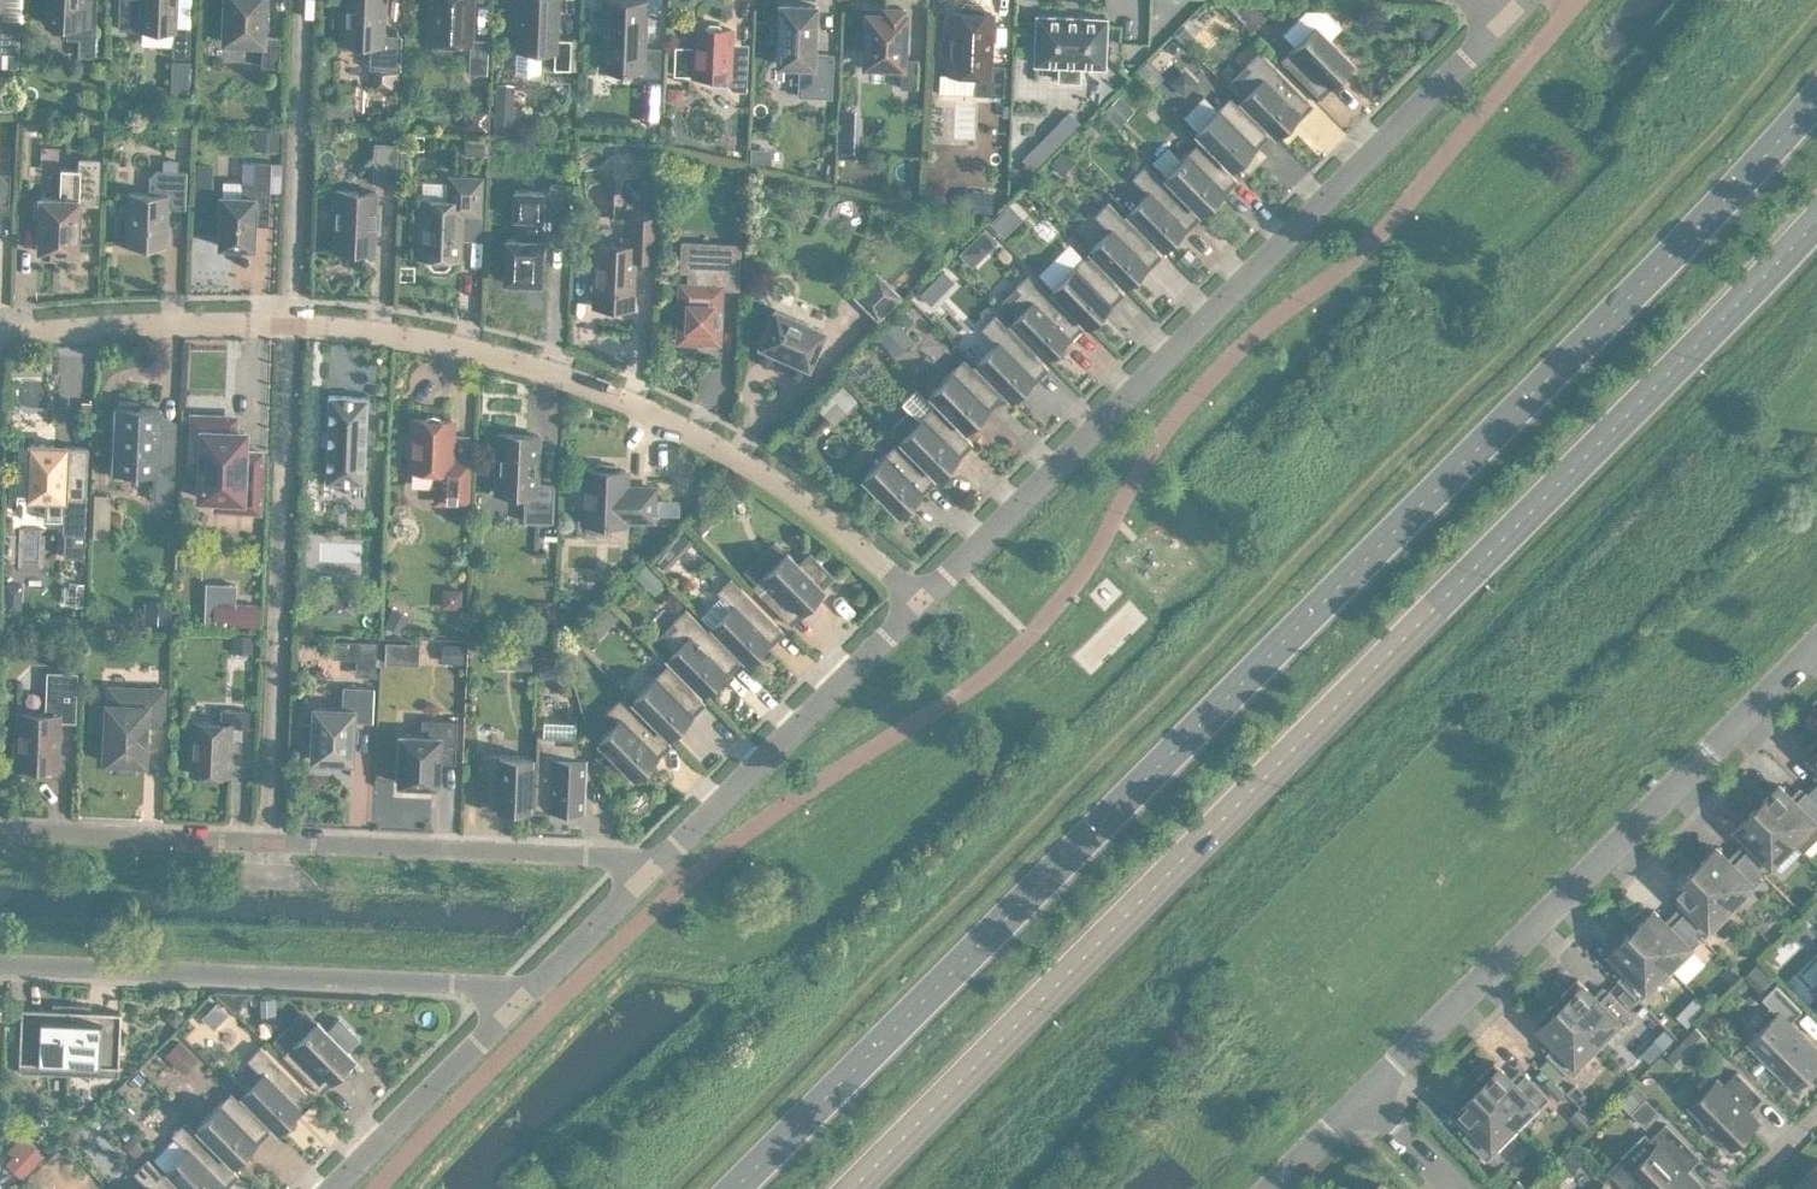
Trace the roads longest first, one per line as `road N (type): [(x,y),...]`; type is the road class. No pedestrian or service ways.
road 1 (primary): [(1816,94),(1670,256),(732,1188)]
road 2 (primary): [(847,1188),(1816,216)]
road 3 (residential): [(0,339),(294,324),(451,349),(554,379),(680,431),(805,508),(877,569),(903,604)]
road 4 (residential): [(903,604),(1525,0)]
road 5 (residential): [(642,866),(273,839),(0,831)]
road 6 (residential): [(1816,647),(1363,1098)]
road 7 (residential): [(0,974),(517,1003)]
road 8 (residential): [(642,866),(903,604)]
road 9 (residential): [(330,1188),(517,1003)]
road 10 (residential): [(517,1003),(642,866)]
road 11 (residential): [(1363,1098),(1271,1188)]
road 12 (residential): [(1455,1188),(1363,1098)]

